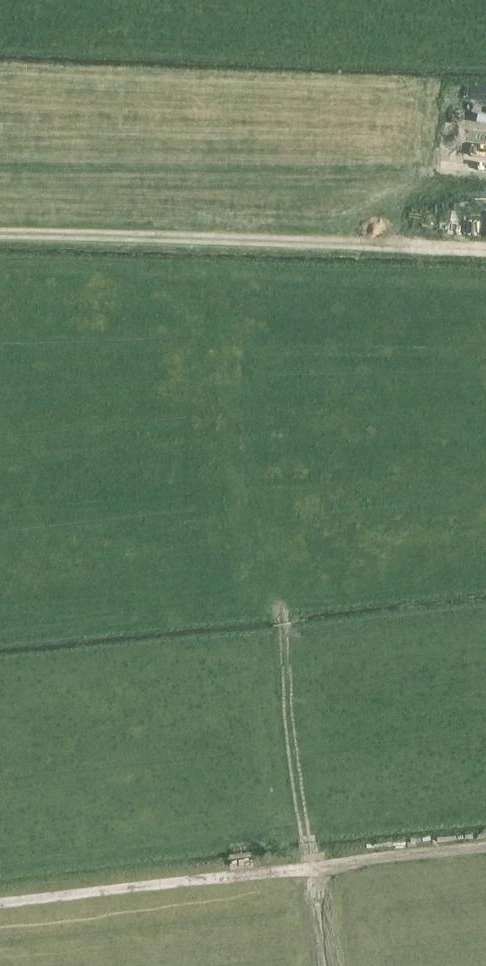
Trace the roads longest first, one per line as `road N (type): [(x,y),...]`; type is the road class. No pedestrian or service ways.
road 1 (track): [(0,901),(314,866)]
road 2 (track): [(314,866),(293,770),(284,630)]
road 3 (track): [(314,866),(485,846)]

